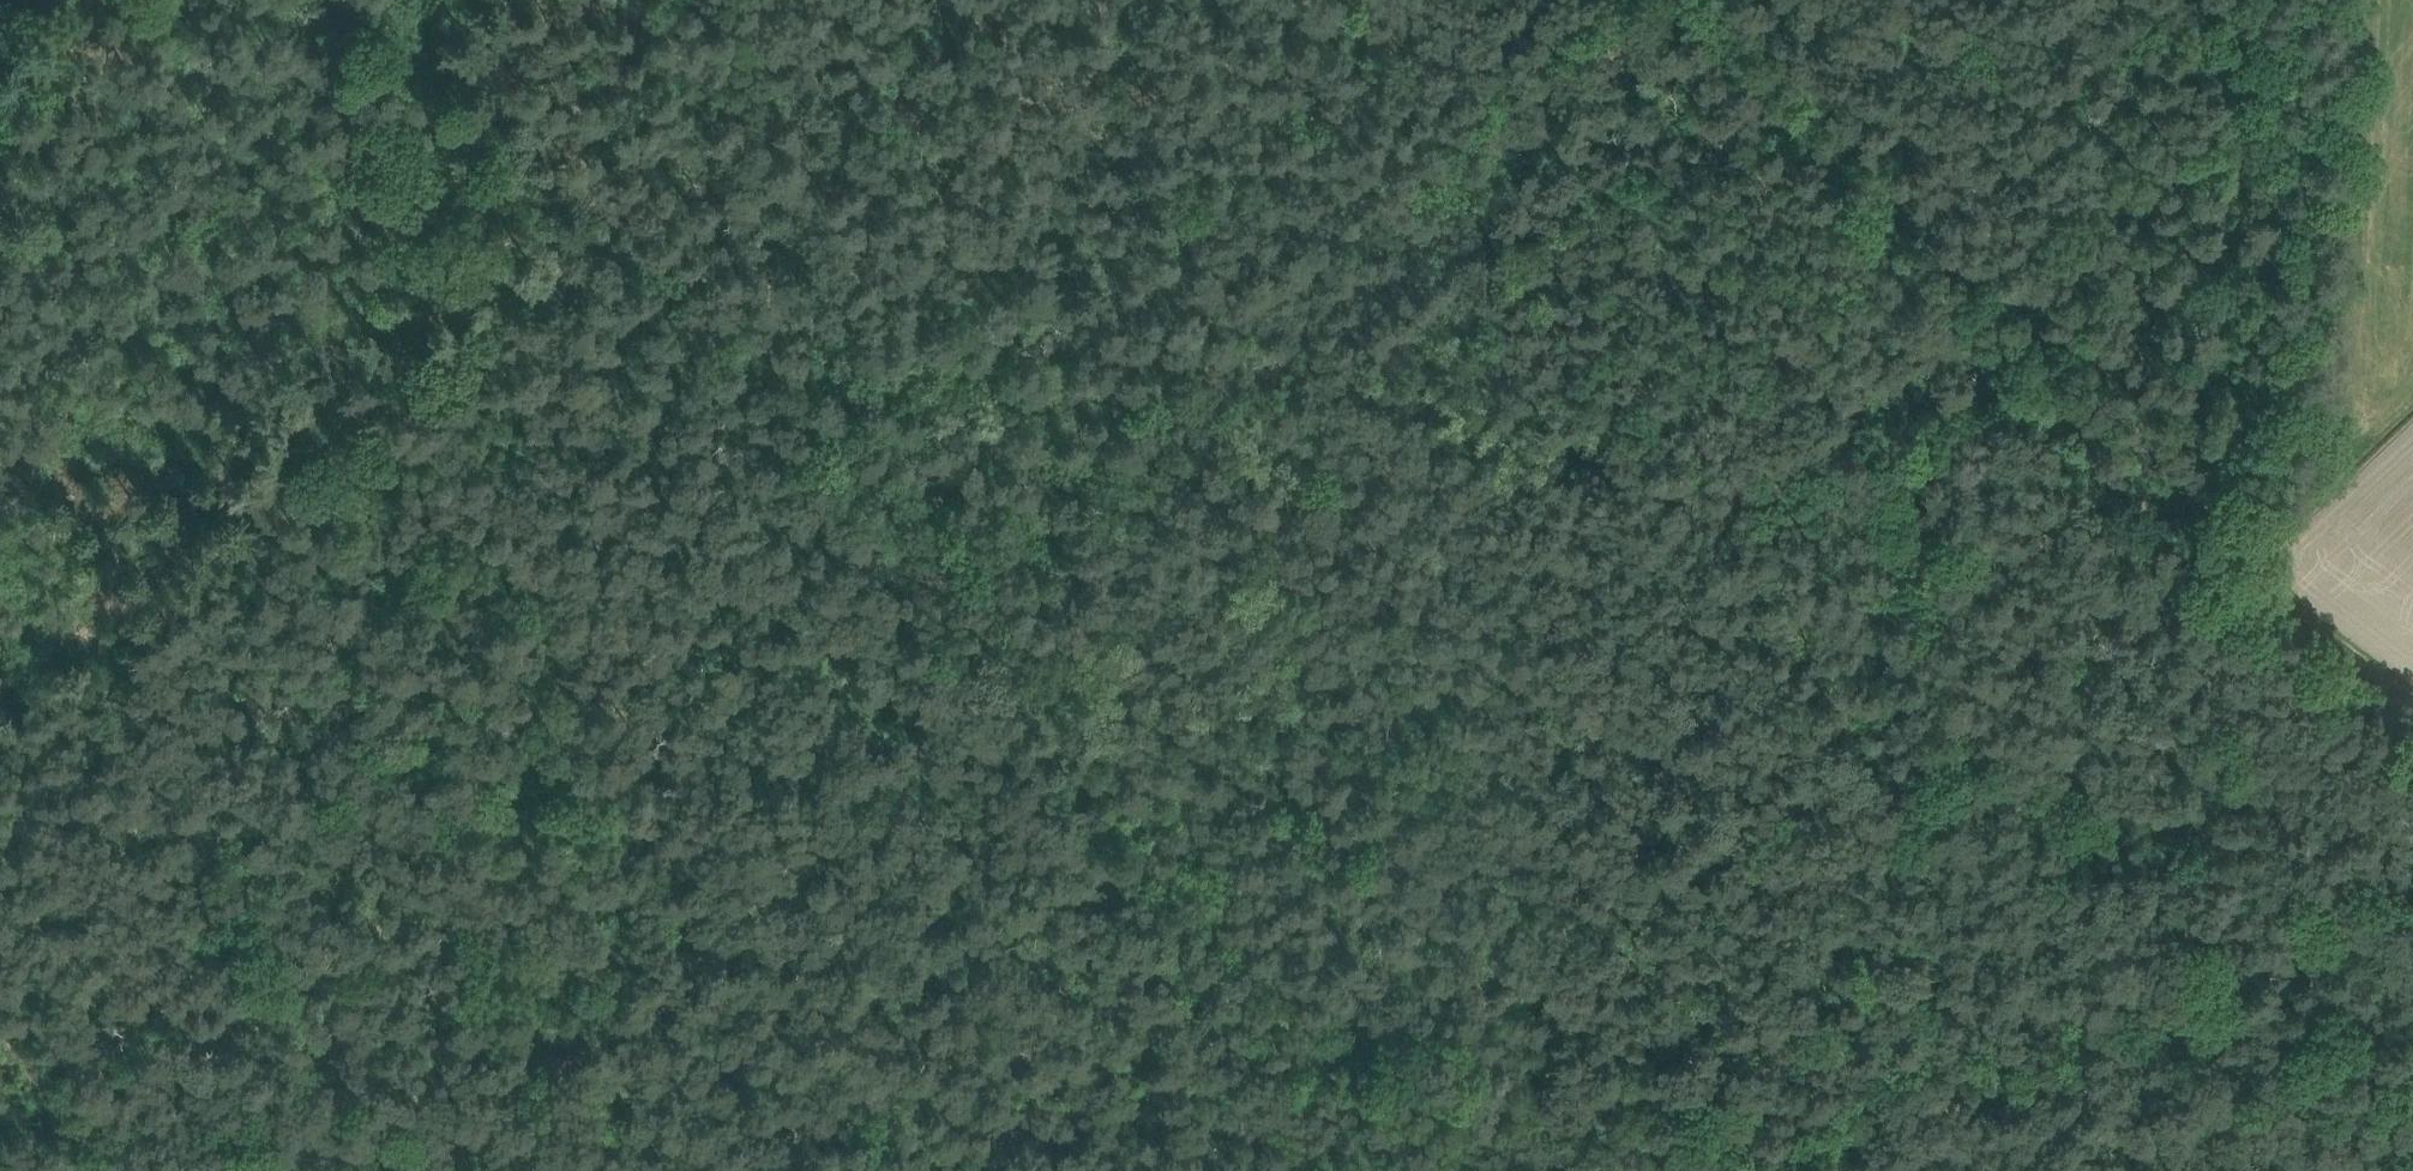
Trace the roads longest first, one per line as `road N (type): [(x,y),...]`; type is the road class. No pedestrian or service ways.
road 1 (track): [(2412,697),(2226,555)]

